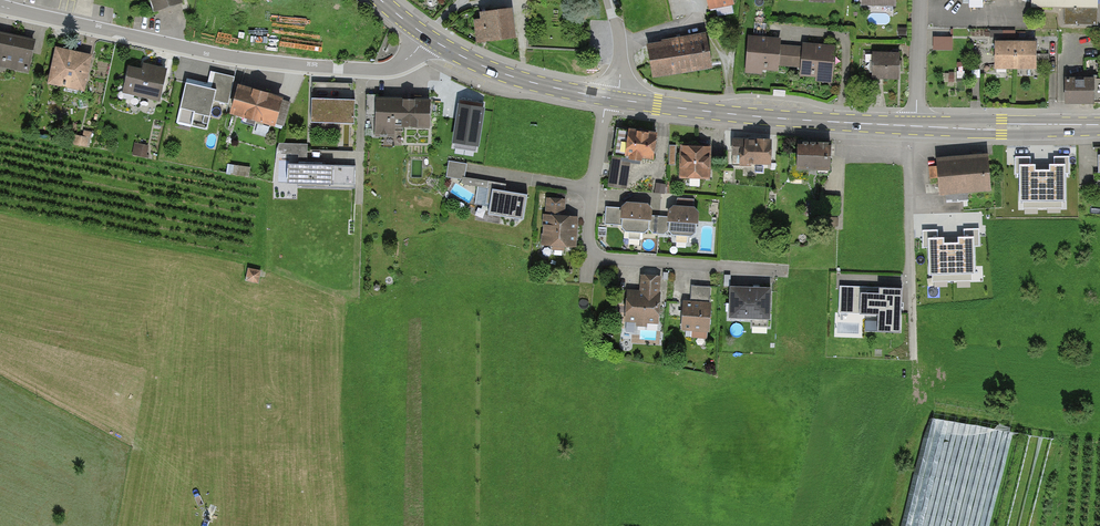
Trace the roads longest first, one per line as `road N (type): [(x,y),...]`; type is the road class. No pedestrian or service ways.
road 1 (unclassified): [(0,5),(198,51),(364,70),(395,68),(427,37)]
road 2 (secondary): [(617,99),(916,126)]
road 3 (unclassified): [(916,126),(914,354)]
road 4 (residential): [(589,256),(786,272)]
road 5 (secondary): [(427,37),(500,73),(607,98)]
road 6 (secondary): [(916,126),(1099,125)]
road 7 (residential): [(607,98),(589,256)]
road 8 (residential): [(916,126),(921,0)]

